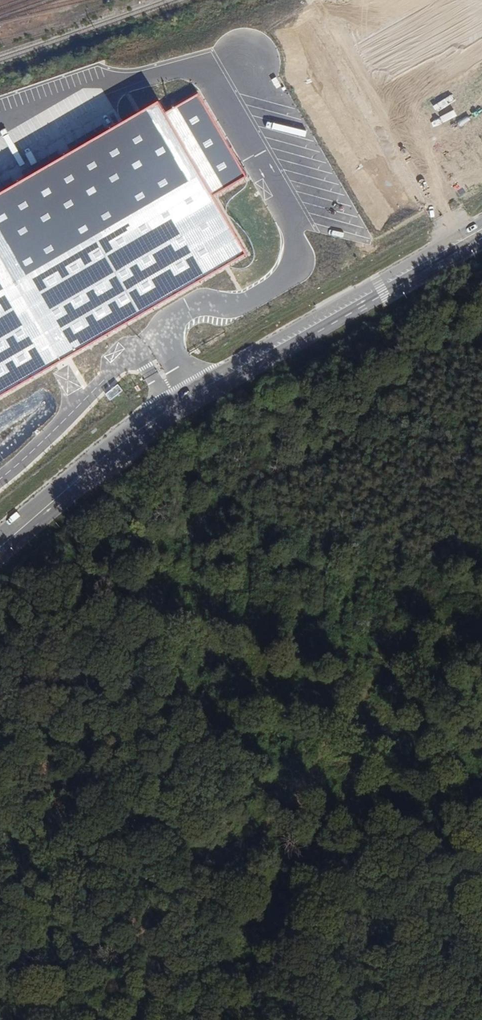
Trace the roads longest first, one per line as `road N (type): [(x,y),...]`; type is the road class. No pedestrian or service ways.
road 1 (tertiary): [(0,557),(193,408),(474,246),(478,232)]
road 2 (tertiary): [(478,232),(192,387),(0,535)]
road 3 (track): [(128,1019),(445,577)]

